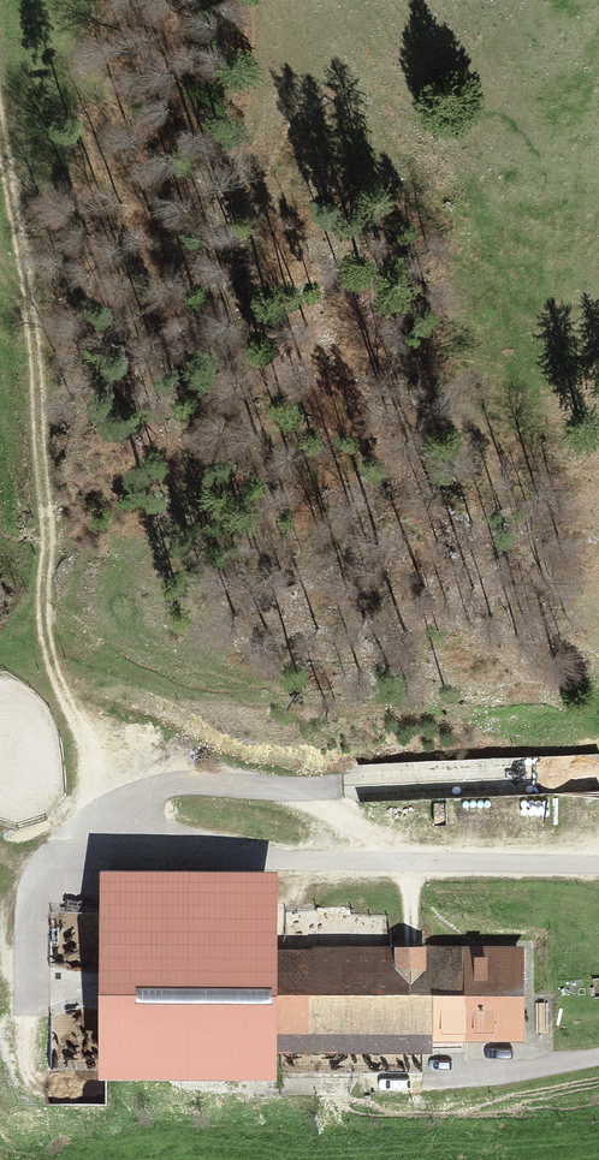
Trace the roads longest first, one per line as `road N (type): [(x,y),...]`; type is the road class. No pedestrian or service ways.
road 1 (track): [(121,807),(62,692),(49,647),(30,299)]
road 2 (track): [(598,1057),(434,1083)]
road 3 (track): [(30,299),(0,138)]

